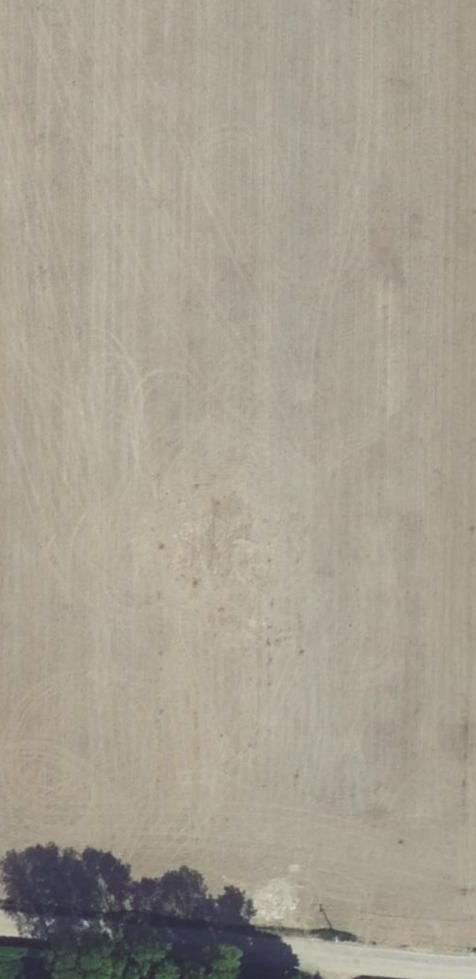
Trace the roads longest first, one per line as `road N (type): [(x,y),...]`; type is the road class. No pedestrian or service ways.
road 1 (residential): [(475,972),(0,927)]

